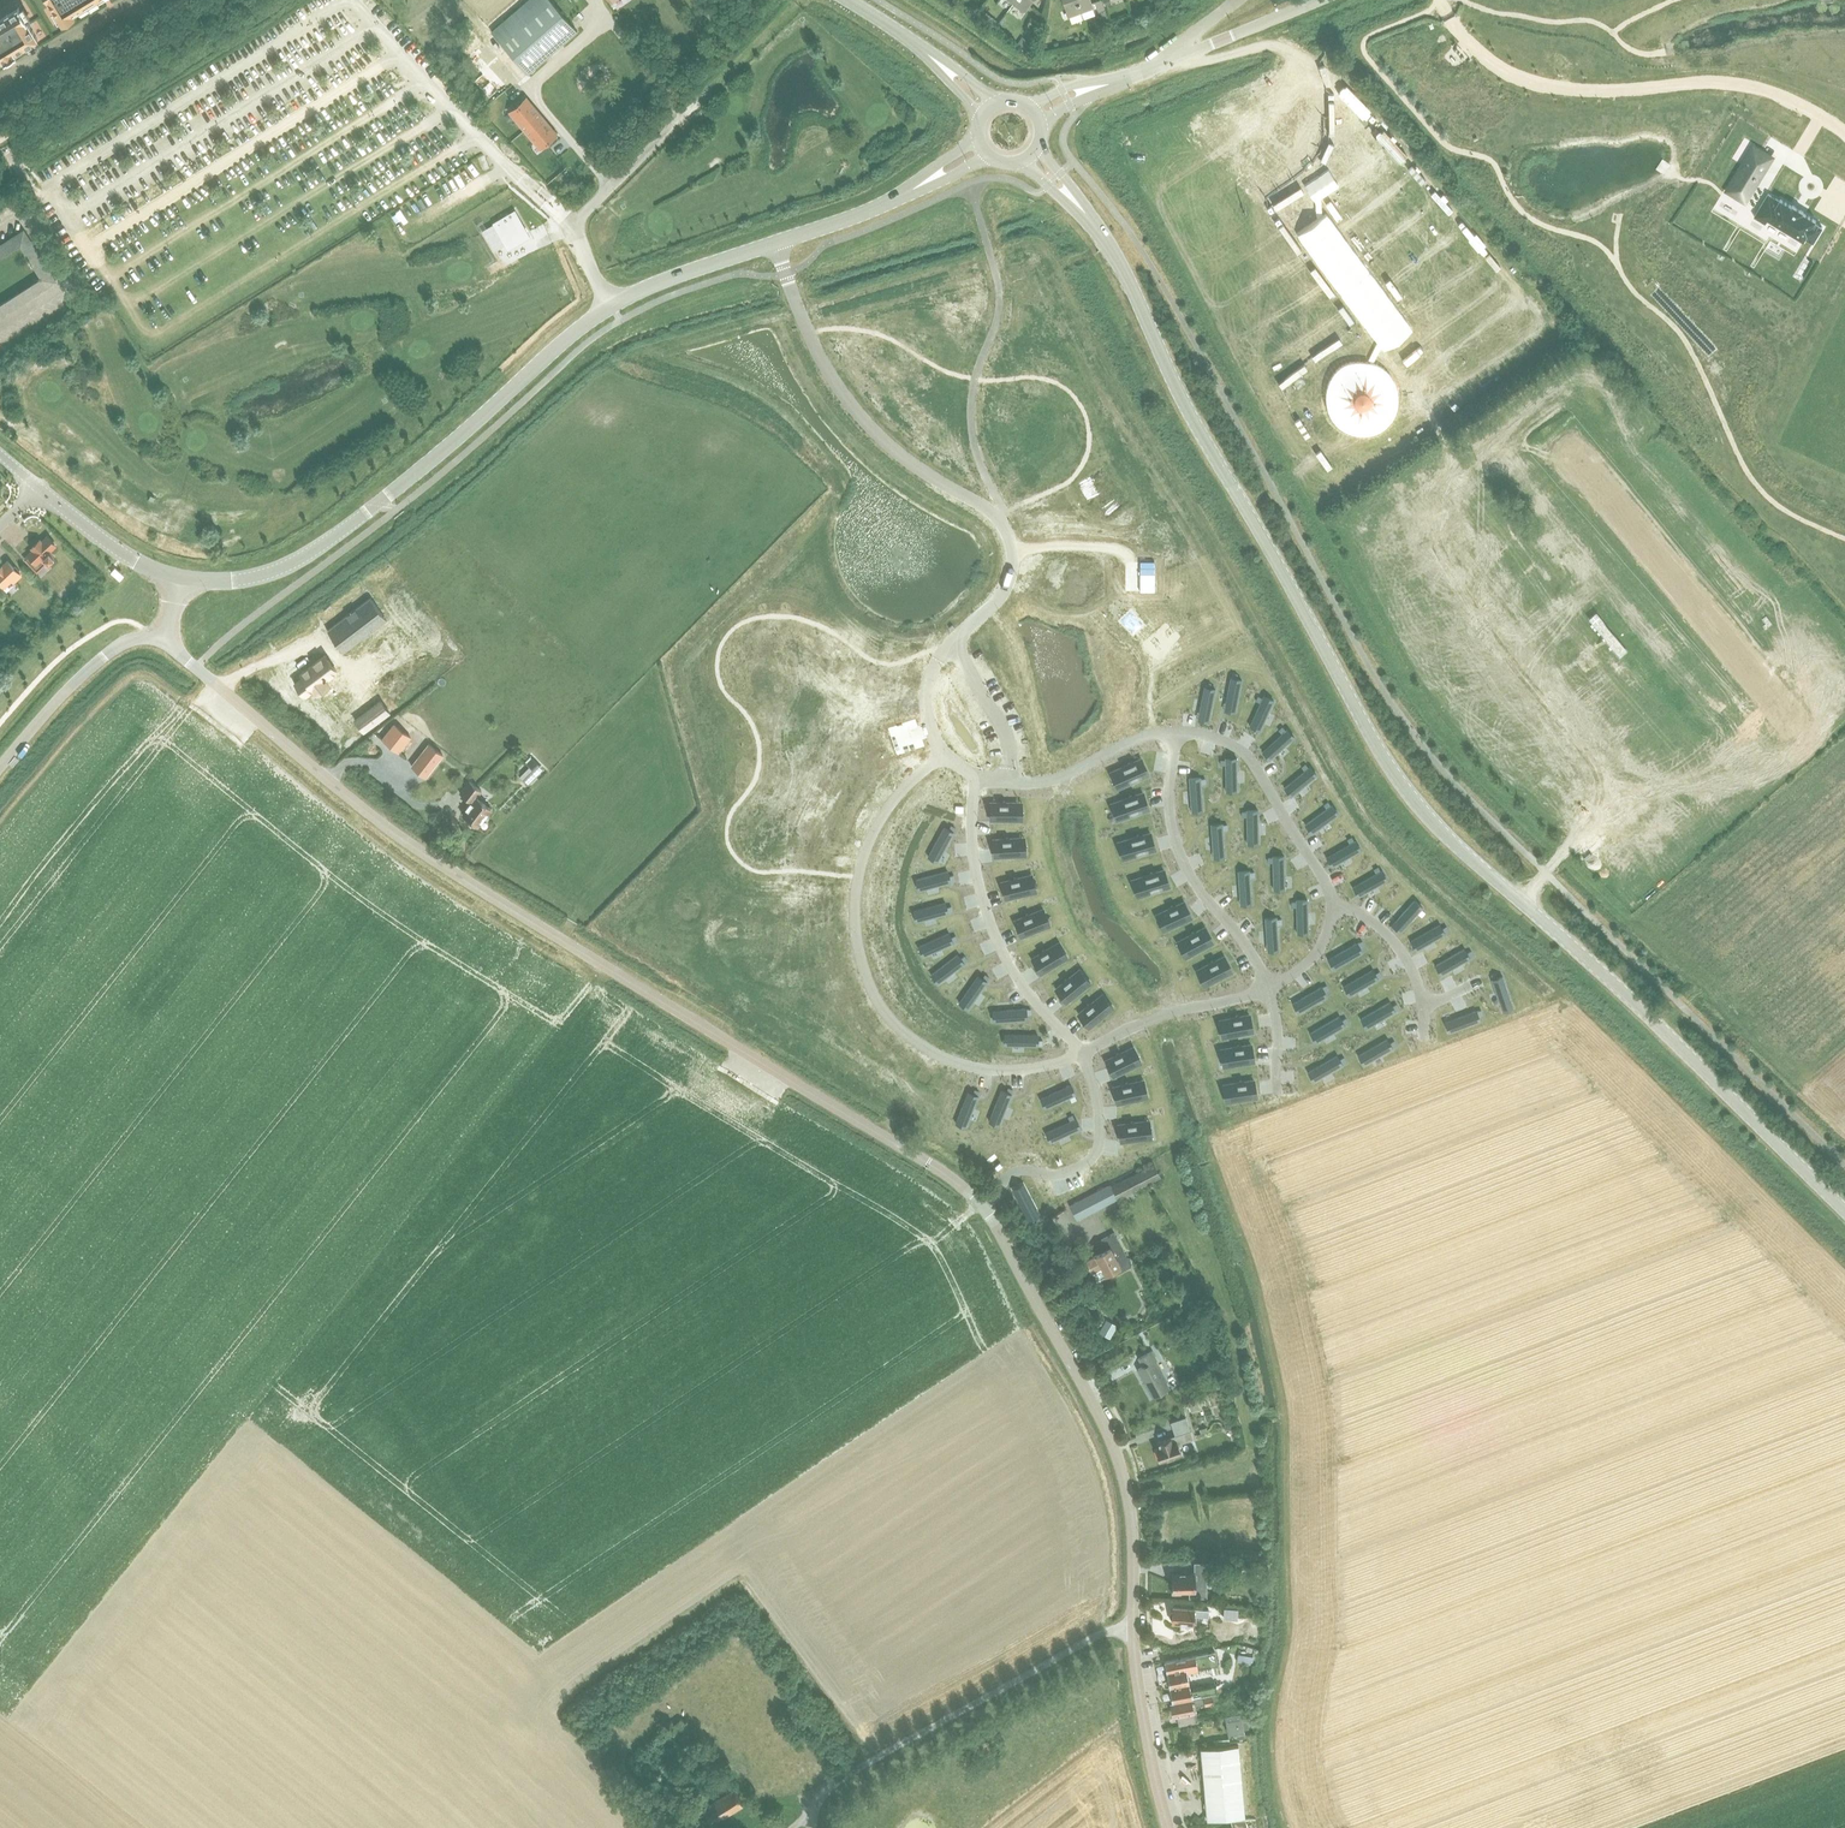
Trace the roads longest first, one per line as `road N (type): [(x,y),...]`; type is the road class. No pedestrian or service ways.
road 1 (secondary): [(1844,1213),(1409,796),(1188,411),(1127,274),(1077,205)]
road 2 (unclassified): [(929,1163),(404,841),(162,634)]
road 3 (residential): [(1166,1827),(1137,1677),(1130,1508),(1115,1450),(998,1230),(982,1205),(929,1163)]
road 4 (unclassified): [(610,305),(918,186)]
road 5 (unclassified): [(377,504),(610,305)]
road 6 (unclassified): [(610,305),(573,227),(578,216),(691,106)]
road 7 (unclassified): [(180,576),(104,540),(0,455)]
road 8 (residential): [(180,576),(237,579),(283,567),(377,504)]
road 9 (unclassified): [(0,768),(83,673),(117,646),(162,634)]
road 10 (tertiary): [(1174,59),(1318,0)]
road 11 (track): [(691,106),(793,5)]
road 12 (track): [(1174,59),(1187,64),(1261,45),(1302,60)]

